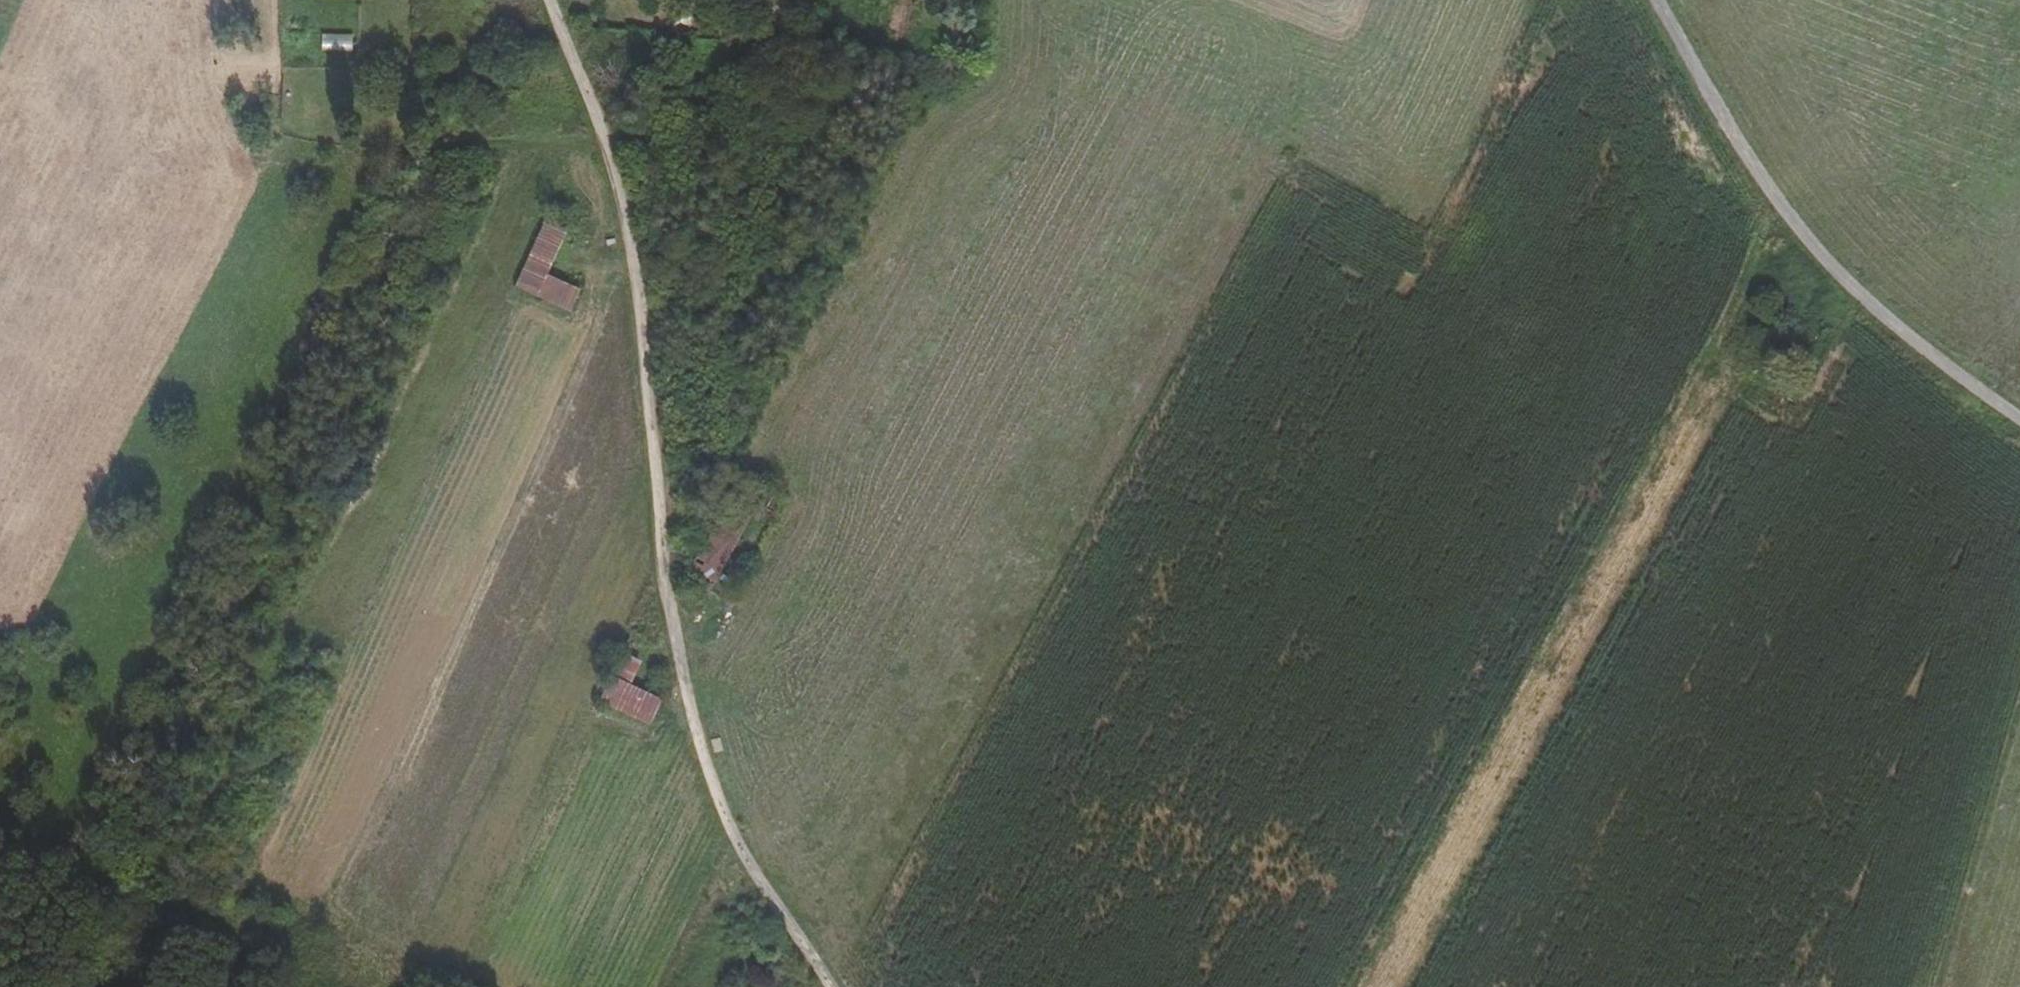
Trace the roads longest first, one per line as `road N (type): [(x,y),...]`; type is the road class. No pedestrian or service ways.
road 1 (track): [(543,0),(608,165),(634,288),(660,581),(686,715),(720,824),(819,986)]
road 2 (unclassified): [(1657,0),(1782,209),(1819,255),(2019,418)]

